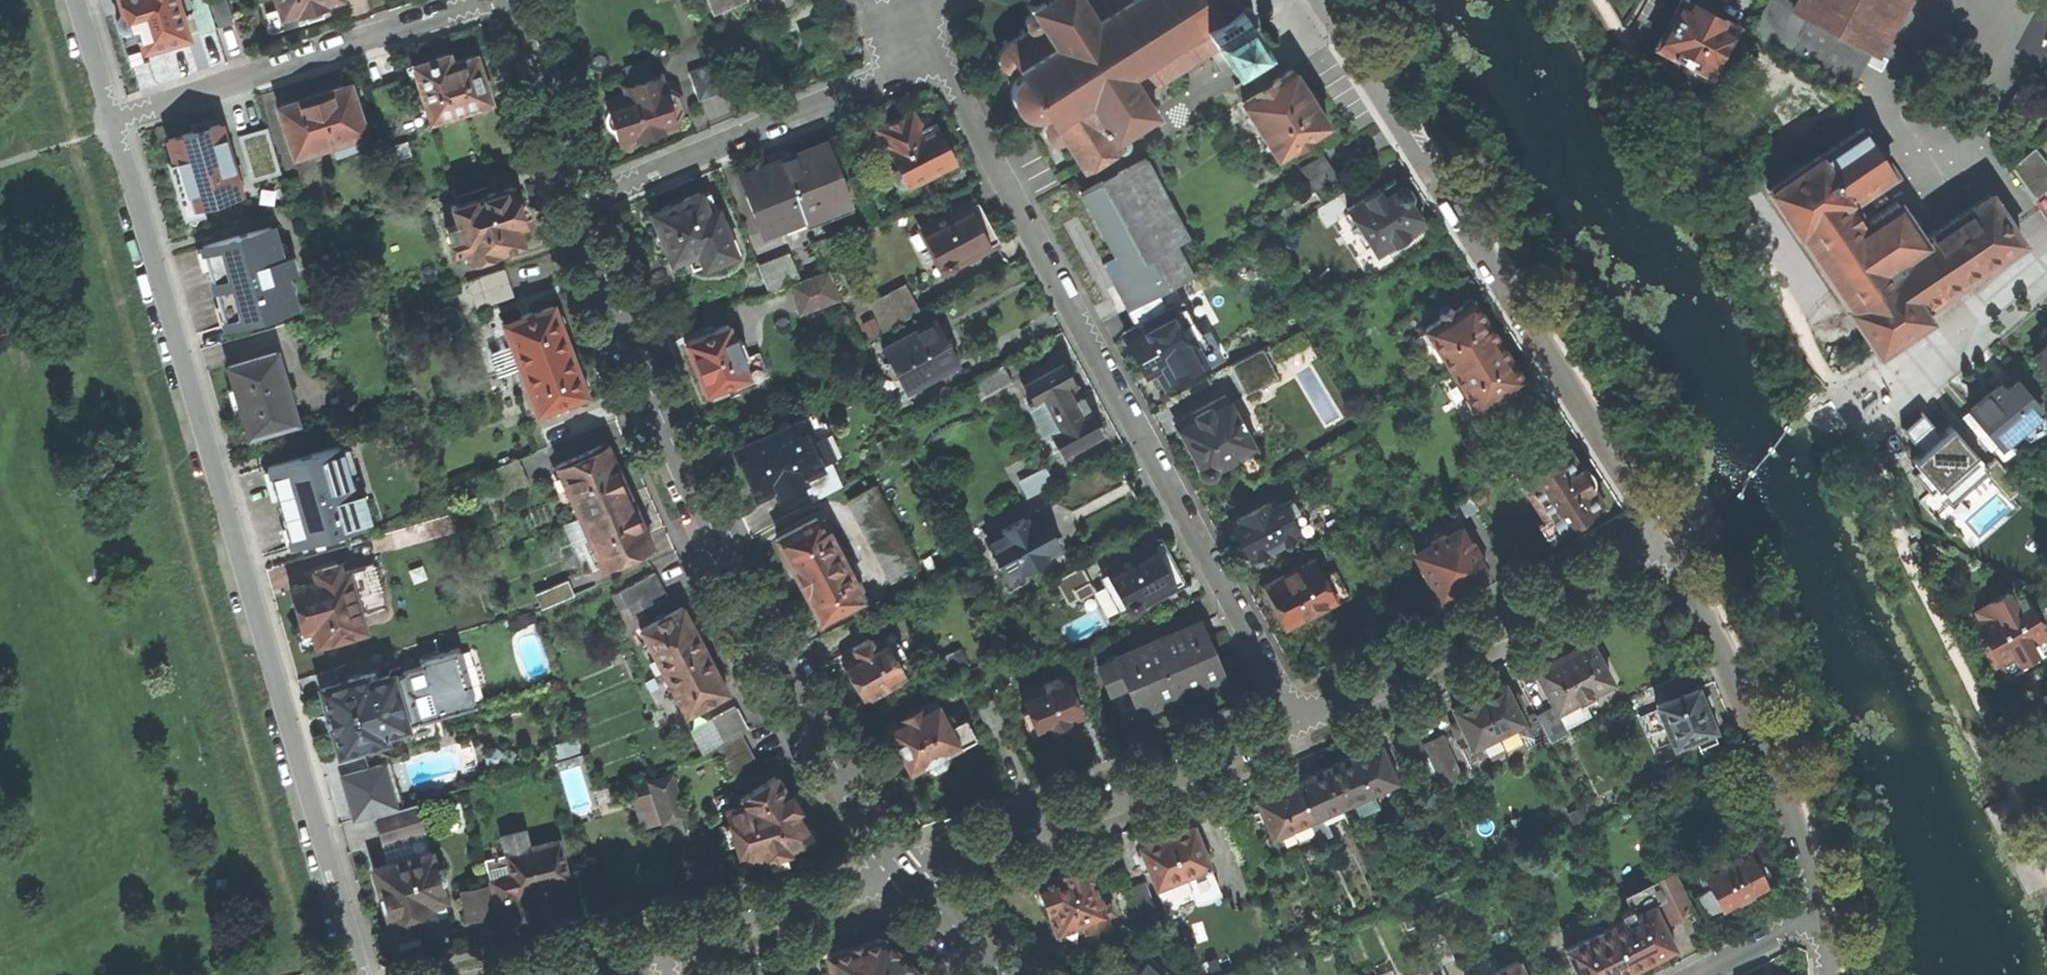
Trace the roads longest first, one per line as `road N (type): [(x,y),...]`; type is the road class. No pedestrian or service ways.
road 1 (residential): [(119,114),(368,974)]
road 2 (residential): [(575,197),(740,580),(849,779),(910,873)]
road 3 (residential): [(932,49),(1290,699)]
road 4 (residential): [(1661,534),(1323,0)]
road 5 (residential): [(910,873),(1290,699)]
road 6 (residential): [(1821,914),(1736,668),(1661,534)]
road 7 (residential): [(1290,699),(1661,534)]
road 8 (residential): [(932,49),(575,197)]
road 9 (residential): [(453,0),(119,114)]
road 10 (residential): [(661,945),(910,873)]
road 11 (residential): [(2046,247),(1849,412)]
road 12 (residential): [(508,0),(575,197)]
road 13 (residential): [(910,873),(1010,974)]
road 14 (residential): [(528,974),(661,945)]
road 15 (residential): [(1700,974),(1821,914)]

